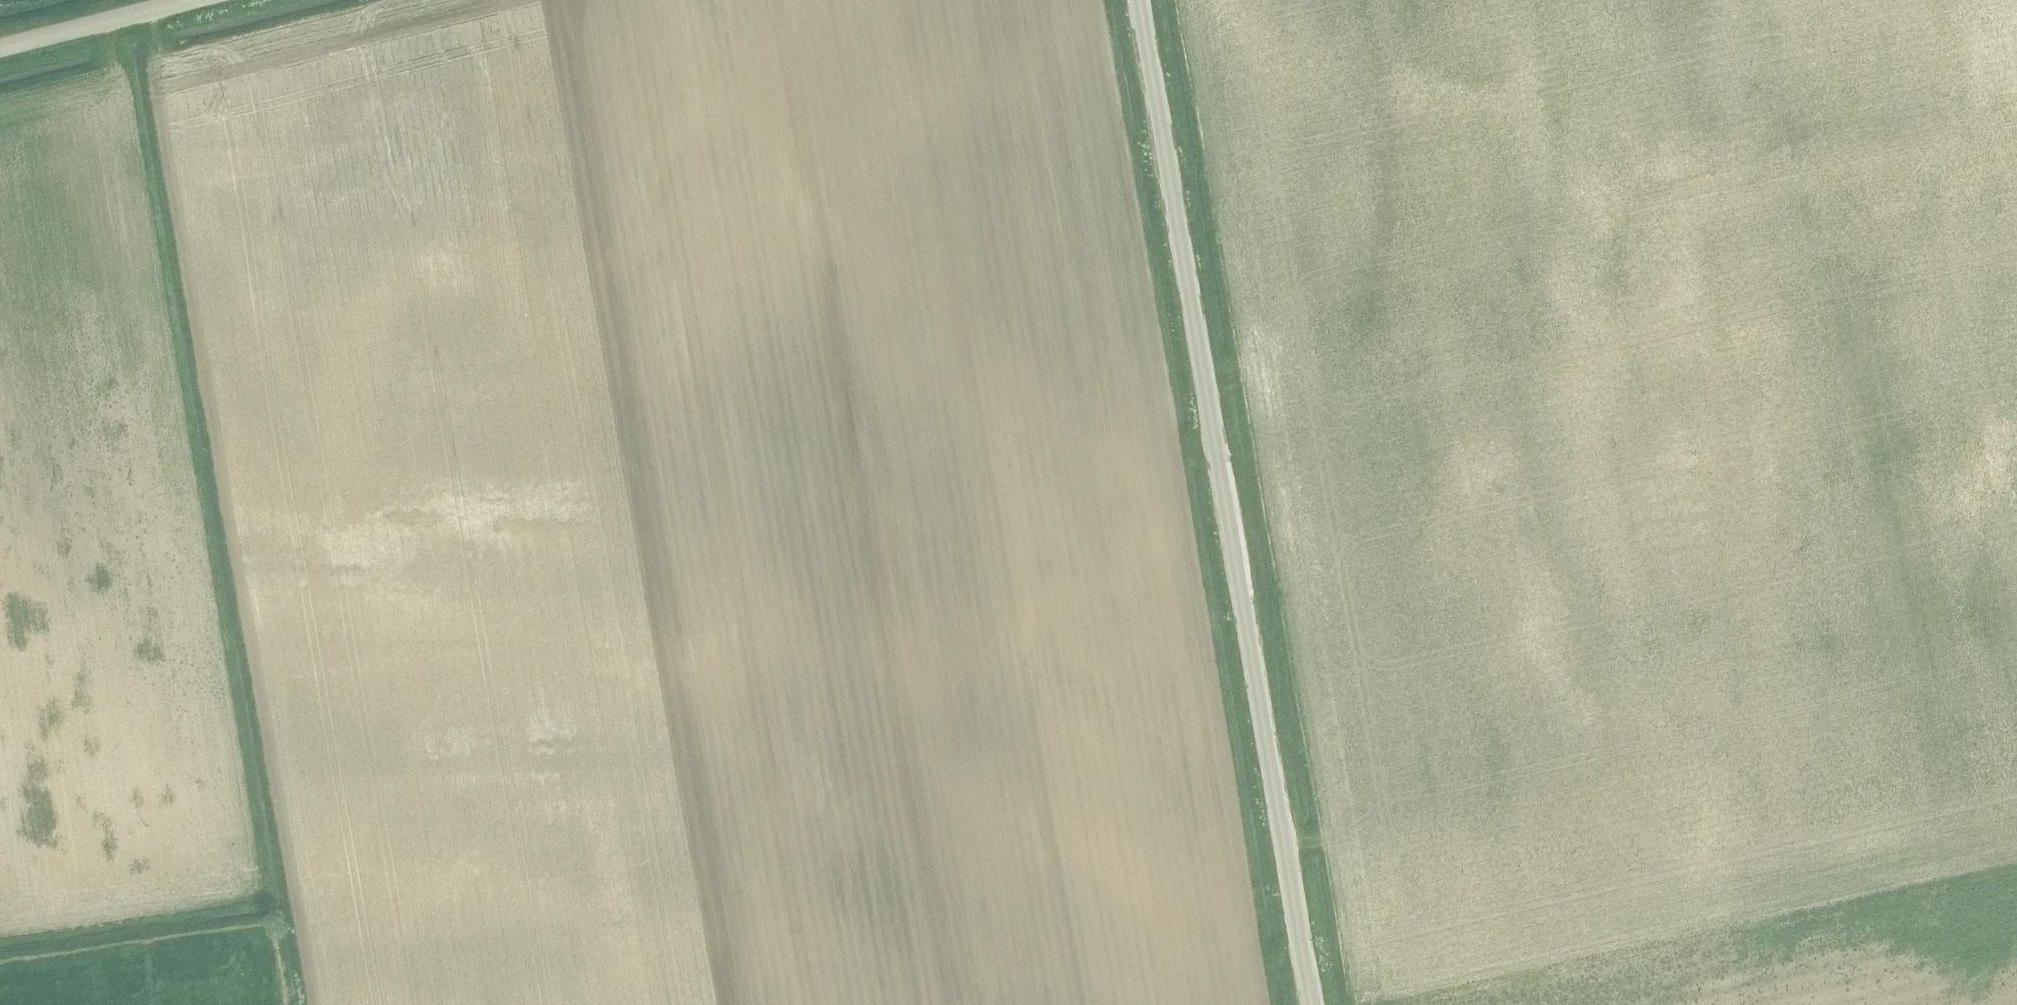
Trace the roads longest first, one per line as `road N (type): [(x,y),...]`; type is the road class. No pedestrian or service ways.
road 1 (unclassified): [(1310,1004),(1137,0)]
road 2 (unclassified): [(0,49),(195,0)]

